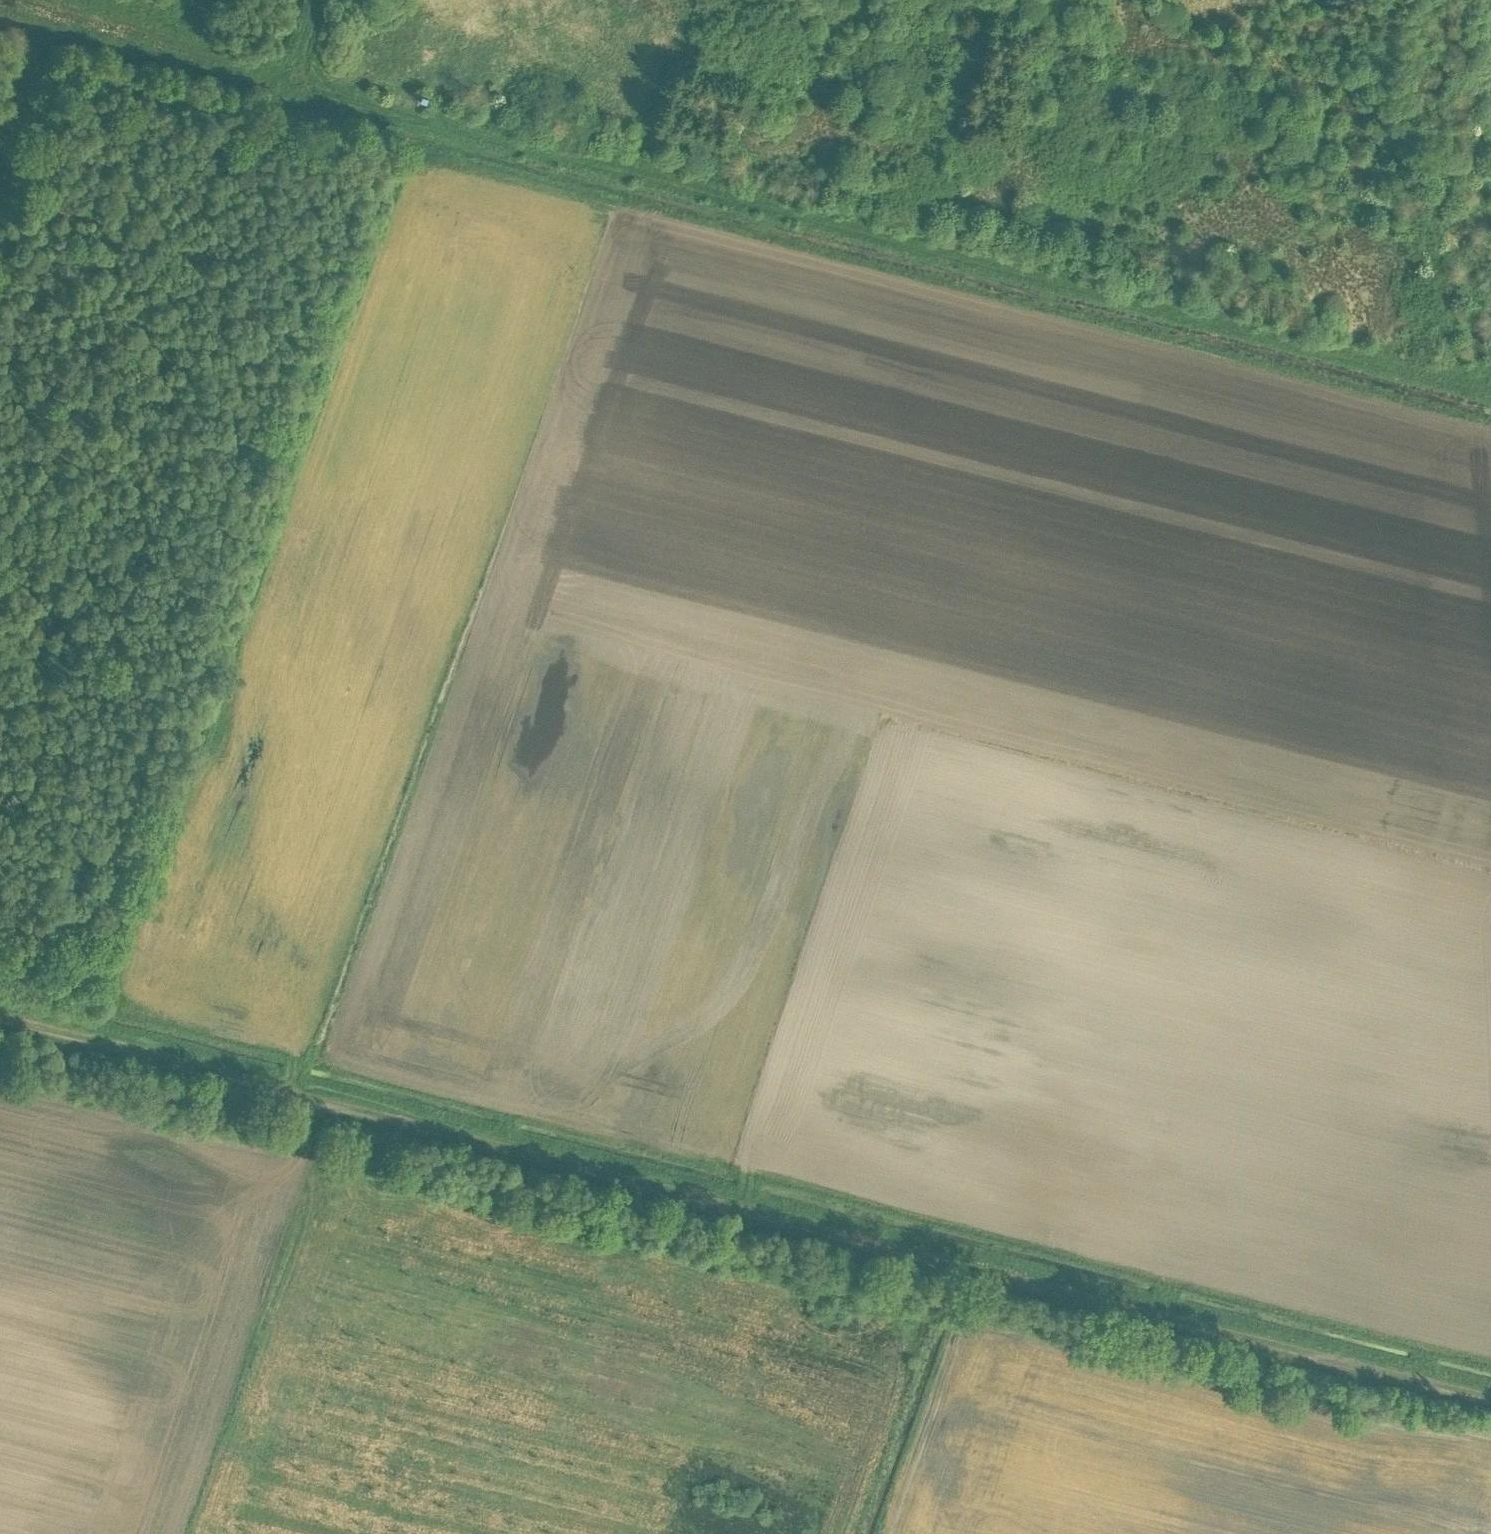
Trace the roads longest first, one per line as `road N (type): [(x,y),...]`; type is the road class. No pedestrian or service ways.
road 1 (track): [(0,1010),(1490,1385)]
road 2 (track): [(319,0),(282,81),(292,90),(372,104),(1490,394)]

